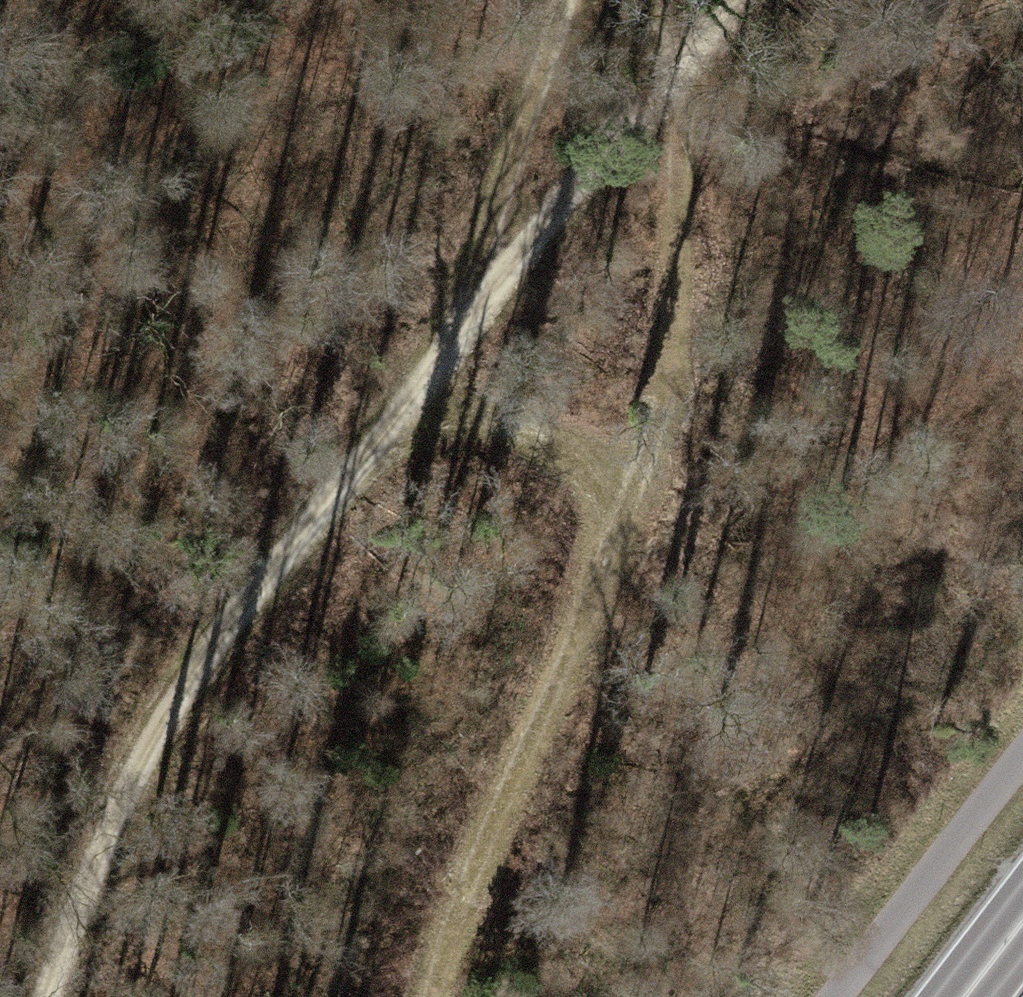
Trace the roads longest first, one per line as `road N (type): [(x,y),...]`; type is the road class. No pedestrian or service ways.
road 1 (track): [(660,0),(685,69),(418,405),(215,636),(149,744),(61,996)]
road 2 (track): [(685,69),(665,349),(630,514),(447,942),(436,996)]
road 3 (track): [(418,405),(567,0)]
road 4 (track): [(418,405),(533,439),(630,514)]

